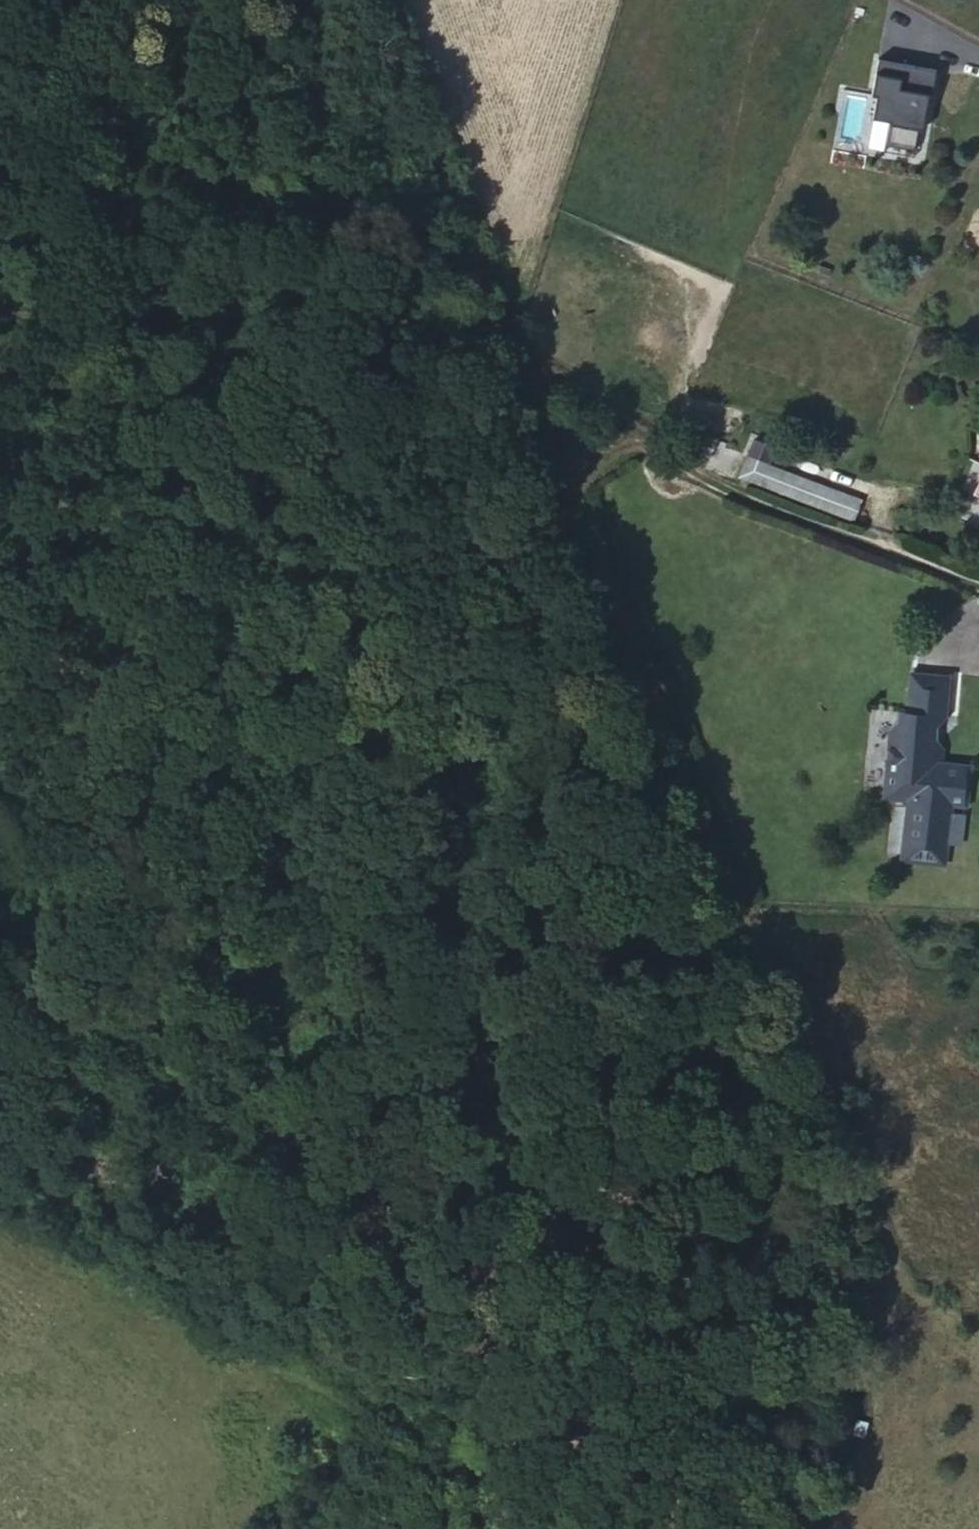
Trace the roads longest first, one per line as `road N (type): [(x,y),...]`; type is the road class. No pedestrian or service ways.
road 1 (track): [(978,586),(720,486),(666,458),(598,403),(417,191),(369,0)]

